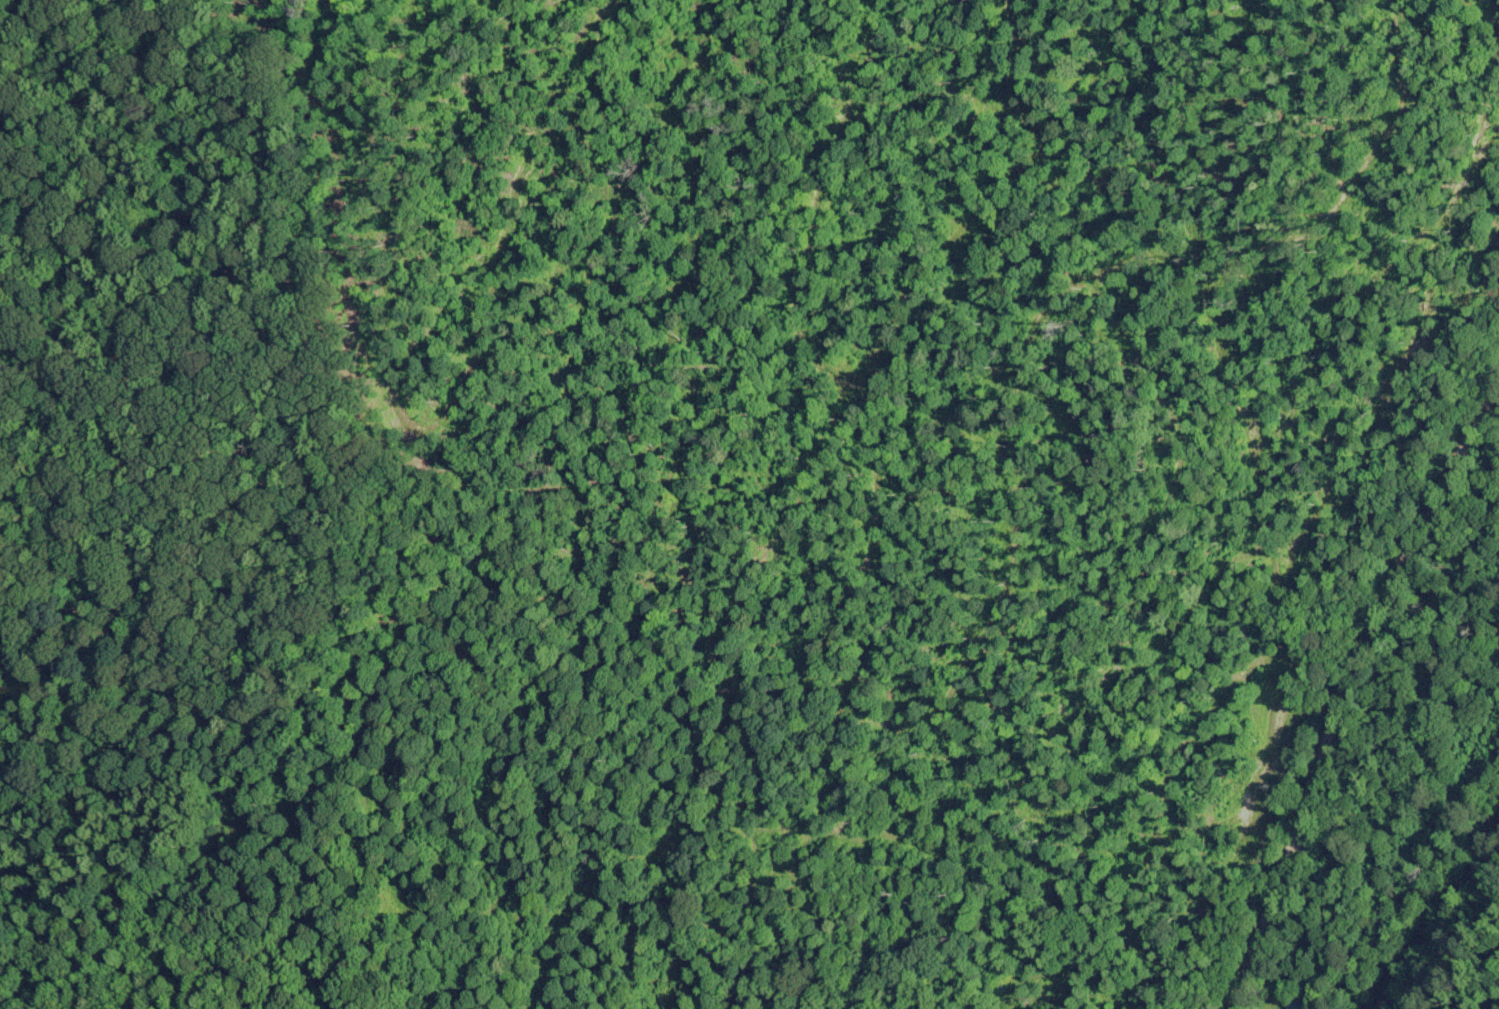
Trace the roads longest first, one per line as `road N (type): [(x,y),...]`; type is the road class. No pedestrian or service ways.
road 1 (residential): [(1228,1008),(1394,561),(1498,359)]

